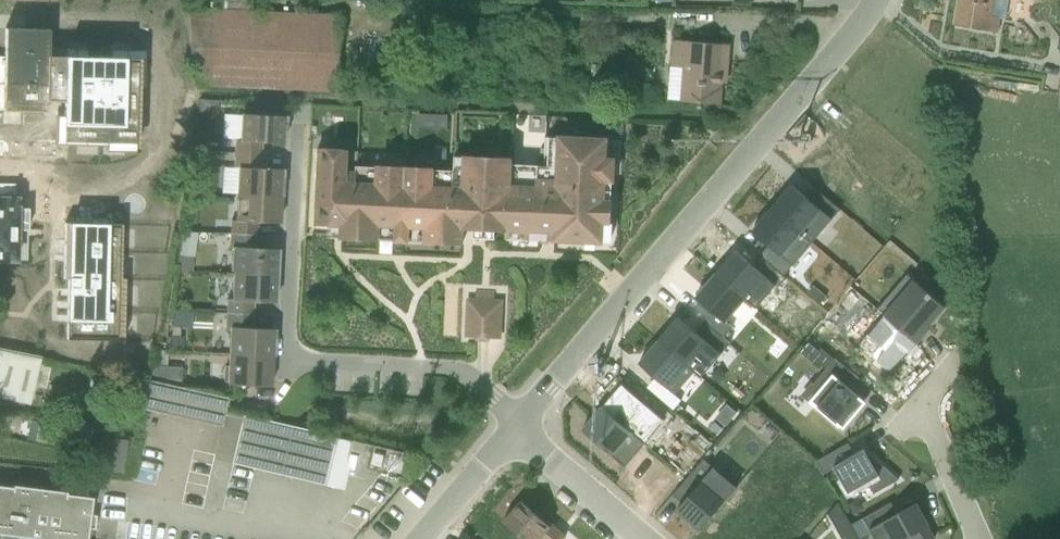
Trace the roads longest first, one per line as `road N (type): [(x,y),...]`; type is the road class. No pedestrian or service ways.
road 1 (residential): [(874,0),(519,416)]
road 2 (residential): [(293,102),(280,345),(288,357),(455,369),(519,416)]
road 3 (residential): [(643,538),(509,429)]
road 4 (residential): [(509,429),(410,538)]
road 5 (residential): [(979,538),(923,403)]

